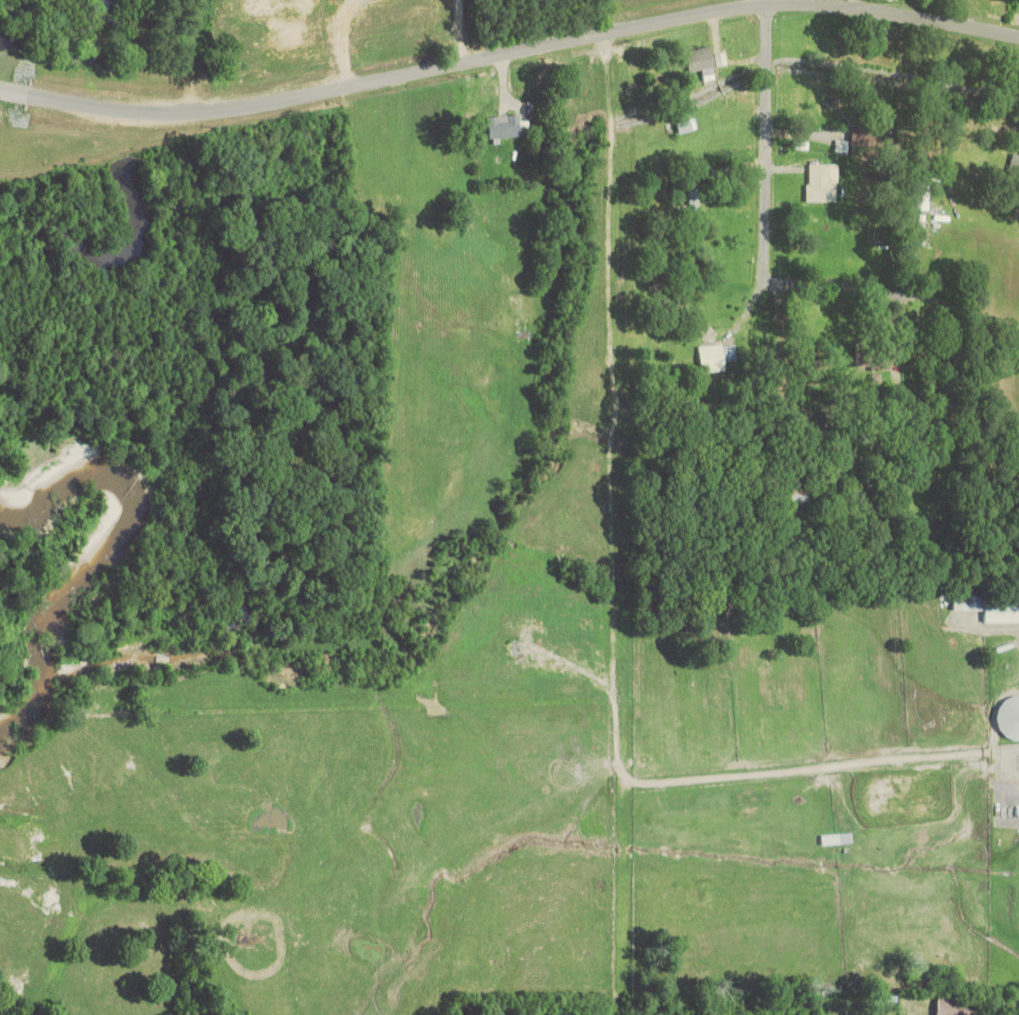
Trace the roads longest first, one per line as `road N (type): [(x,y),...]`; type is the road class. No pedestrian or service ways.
road 1 (secondary): [(28,94),(114,109),(243,110),(770,5),(865,9),(1018,37)]
road 2 (residential): [(770,5),(764,302)]
road 3 (residential): [(765,285),(900,288)]

